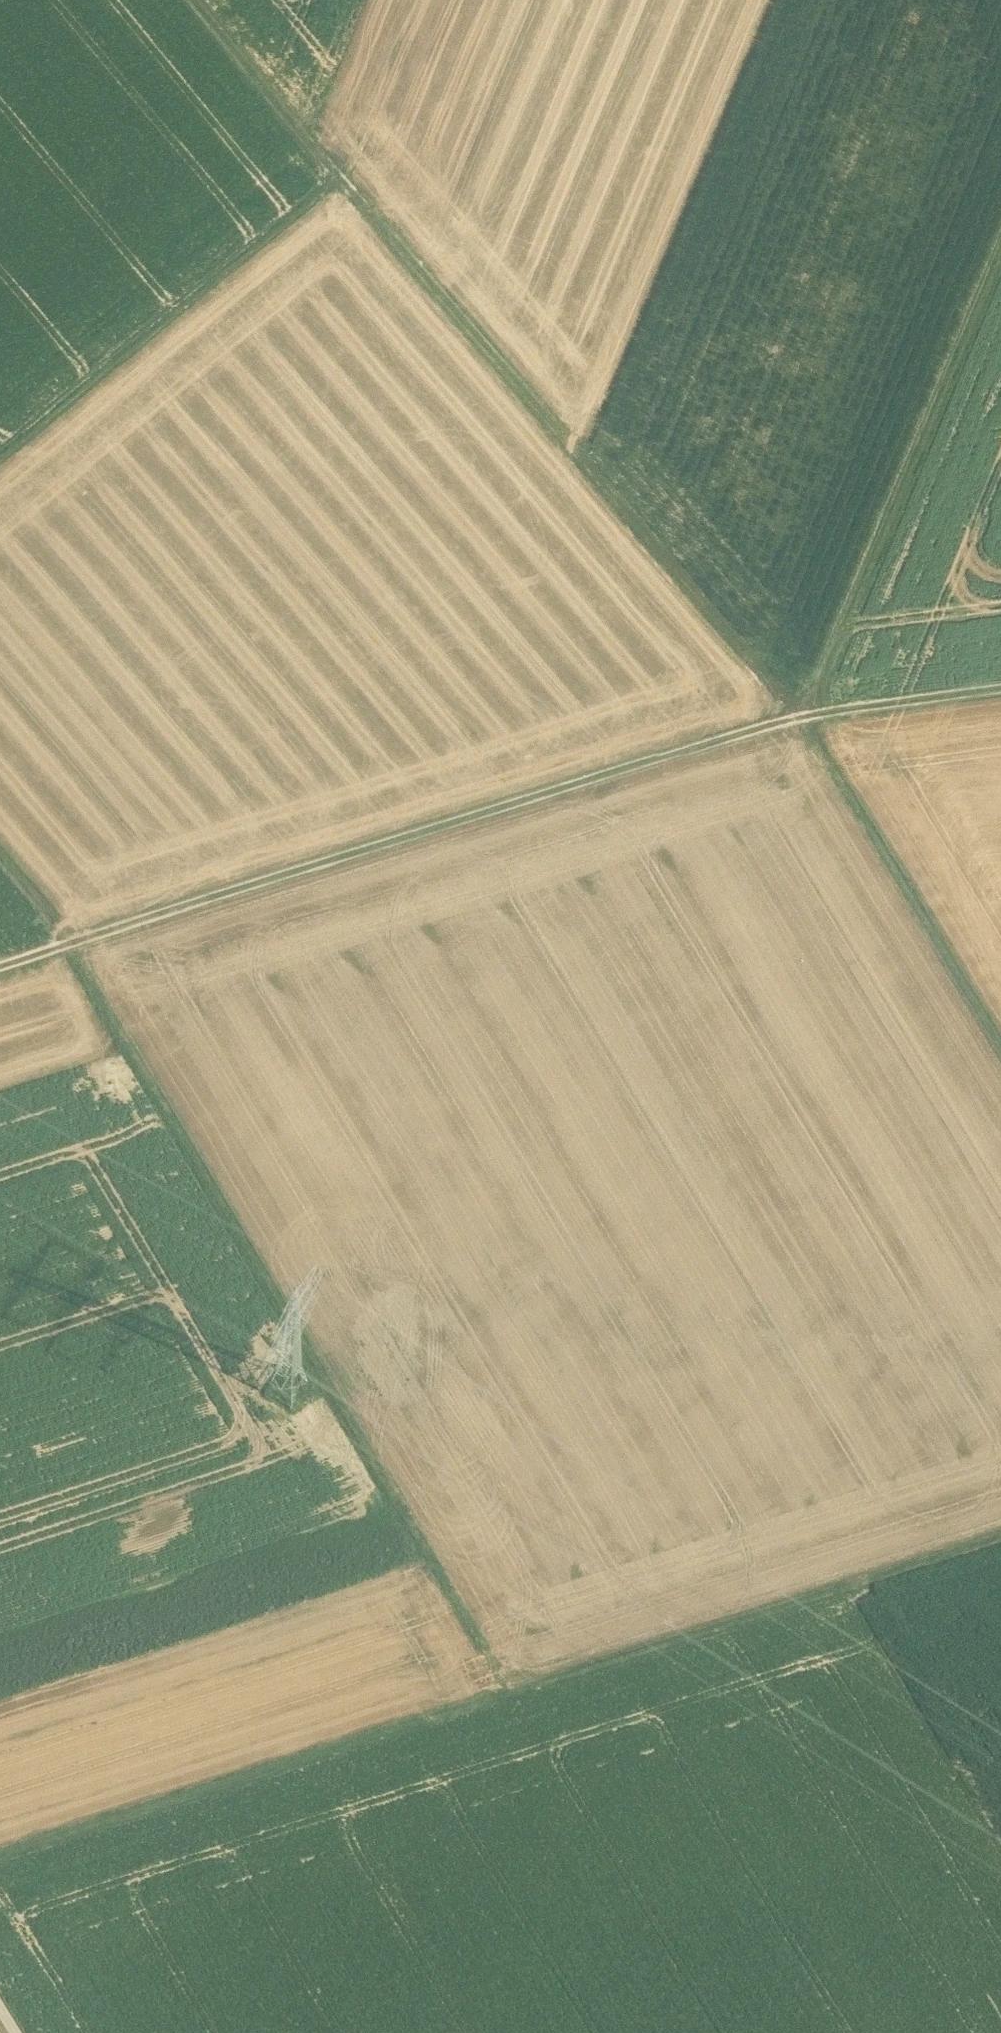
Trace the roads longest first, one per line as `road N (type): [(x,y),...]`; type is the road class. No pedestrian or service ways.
road 1 (track): [(0,865),(68,948),(501,1701),(0,1855)]
road 2 (track): [(811,716),(346,191),(188,0)]
road 3 (track): [(798,719),(0,970)]
road 4 (track): [(501,1701),(1000,1542)]
road 5 (track): [(1000,246),(807,710)]
road 6 (track): [(346,191),(0,483)]
road 7 (track): [(1000,1056),(798,719)]
road 8 (track): [(1000,691),(798,719)]

